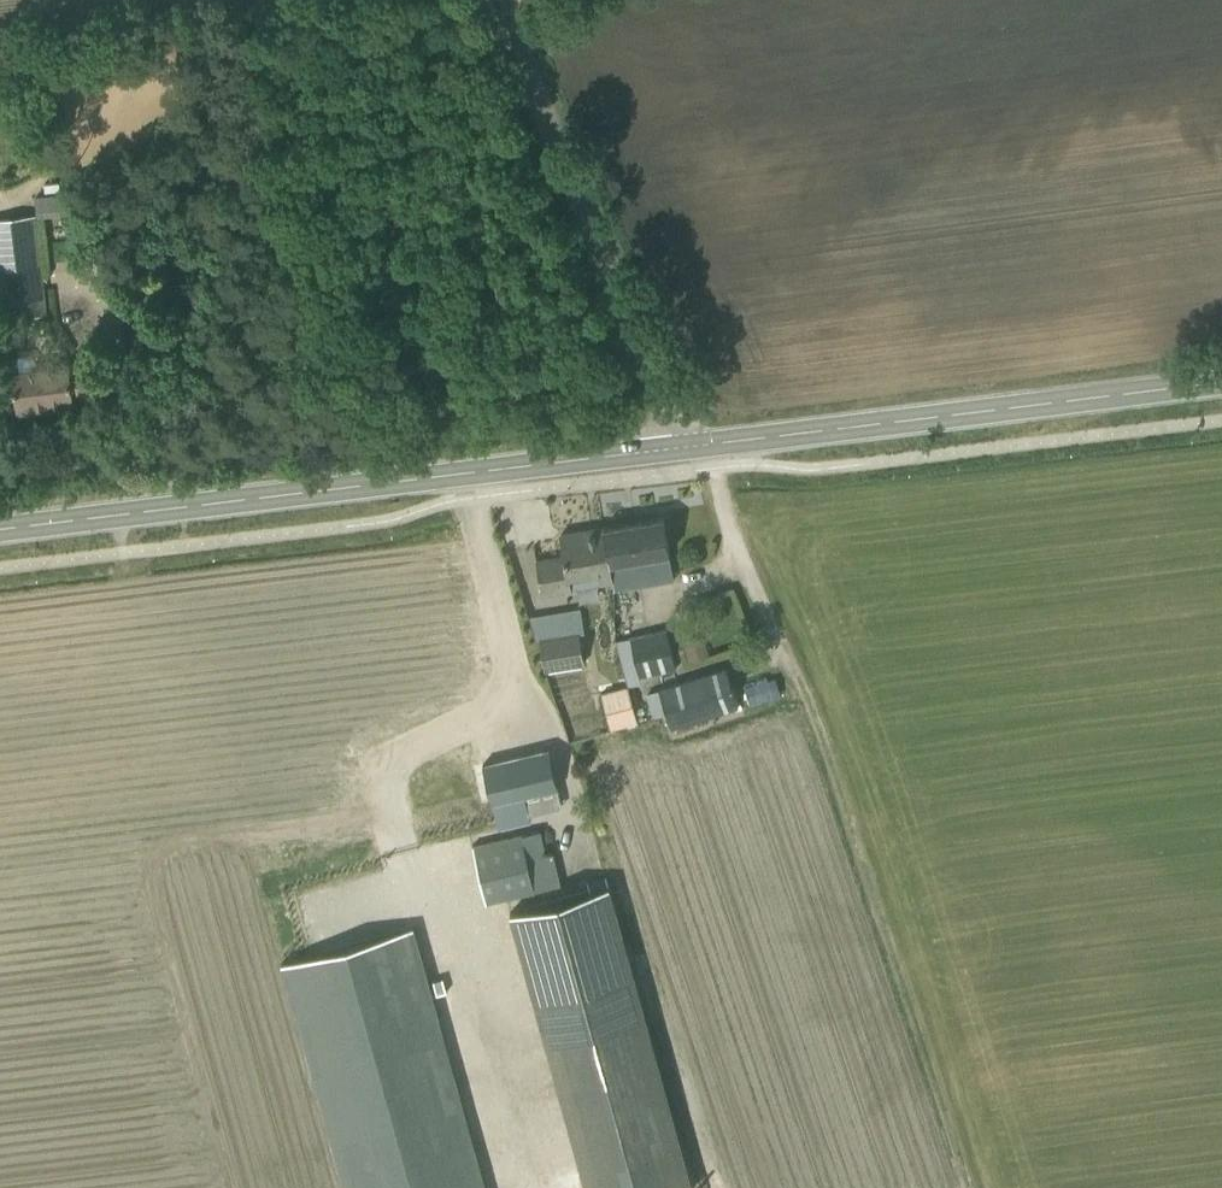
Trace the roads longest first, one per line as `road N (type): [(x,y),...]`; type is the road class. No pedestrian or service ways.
road 1 (track): [(963,1187),(815,709),(700,470)]
road 2 (secondary): [(0,530),(680,448)]
road 3 (secondary): [(680,448),(1221,383)]
road 4 (unclassified): [(680,448),(491,0)]

